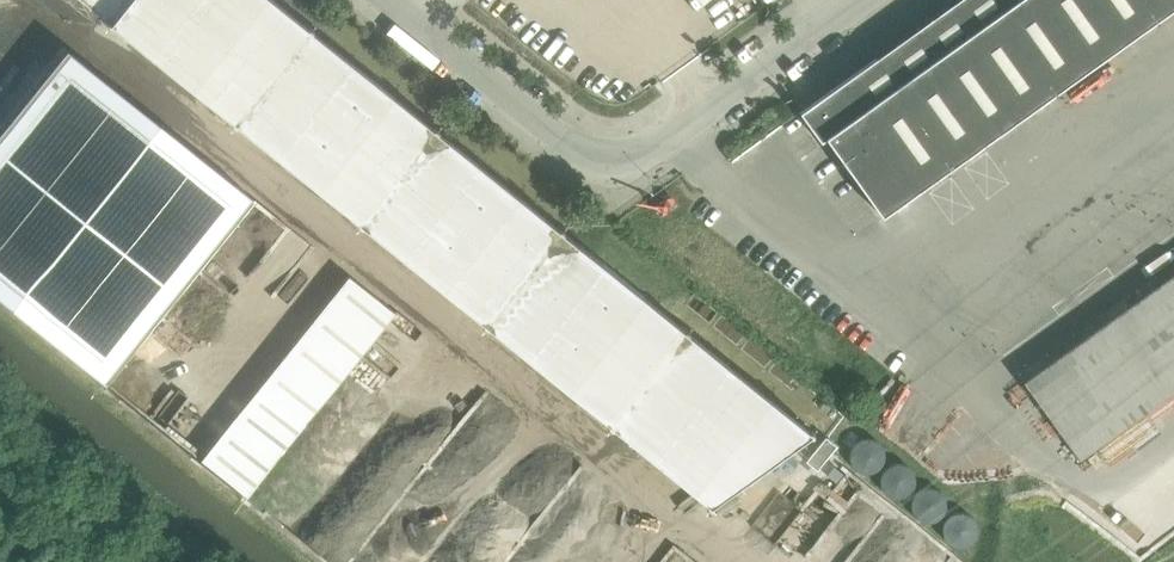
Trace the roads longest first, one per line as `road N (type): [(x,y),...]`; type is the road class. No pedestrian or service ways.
road 1 (unclassified): [(384,0),(610,168),(844,0)]

